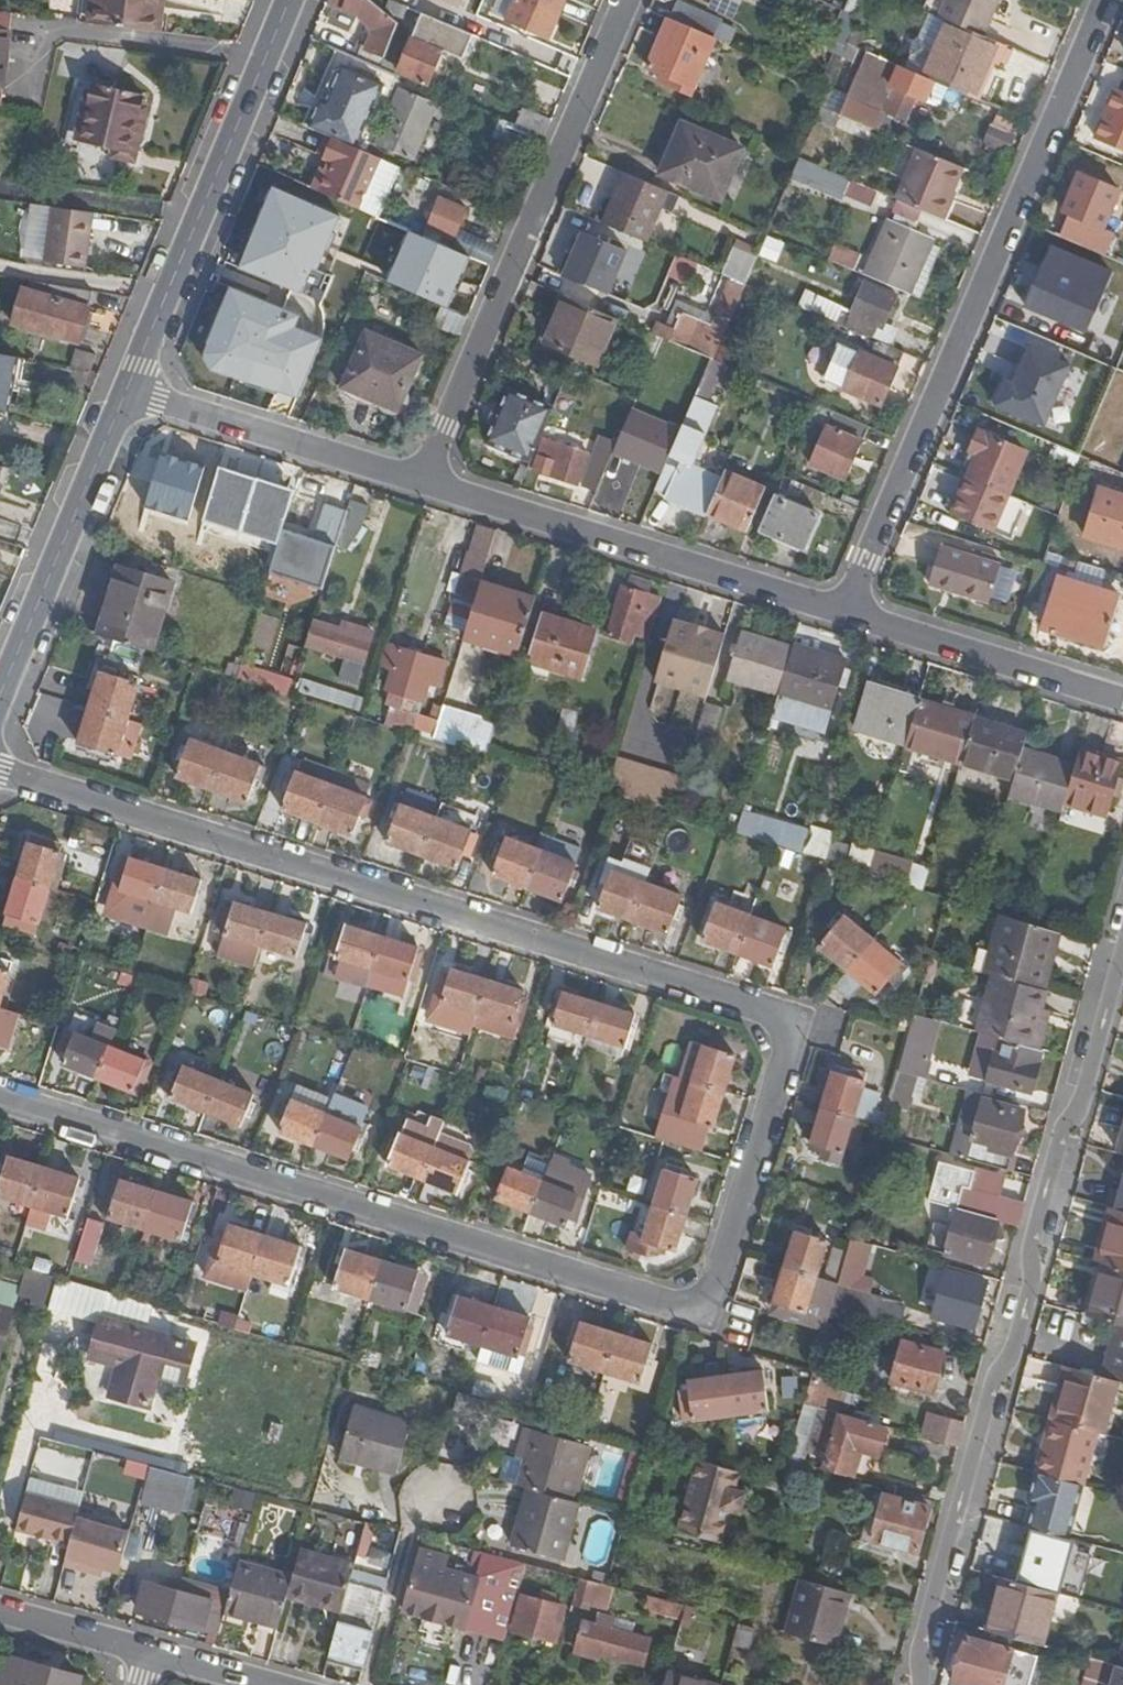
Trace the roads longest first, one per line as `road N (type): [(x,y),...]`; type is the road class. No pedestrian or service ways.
road 1 (residential): [(0,774),(755,1010),(784,1034),(730,1246),(714,1288),(687,1309),(652,1306),(0,1100)]
road 2 (residential): [(1122,904),(915,1684)]
road 3 (residential): [(846,617),(1109,0)]
road 4 (residential): [(624,0),(427,482)]
road 5 (residential): [(427,482),(846,617)]
road 6 (residential): [(131,391),(288,0)]
road 7 (residential): [(0,694),(131,391)]
road 8 (residential): [(131,391),(427,482)]
road 9 (residential): [(846,617),(1122,705)]
road 10 (residential): [(0,1615),(146,1657)]

